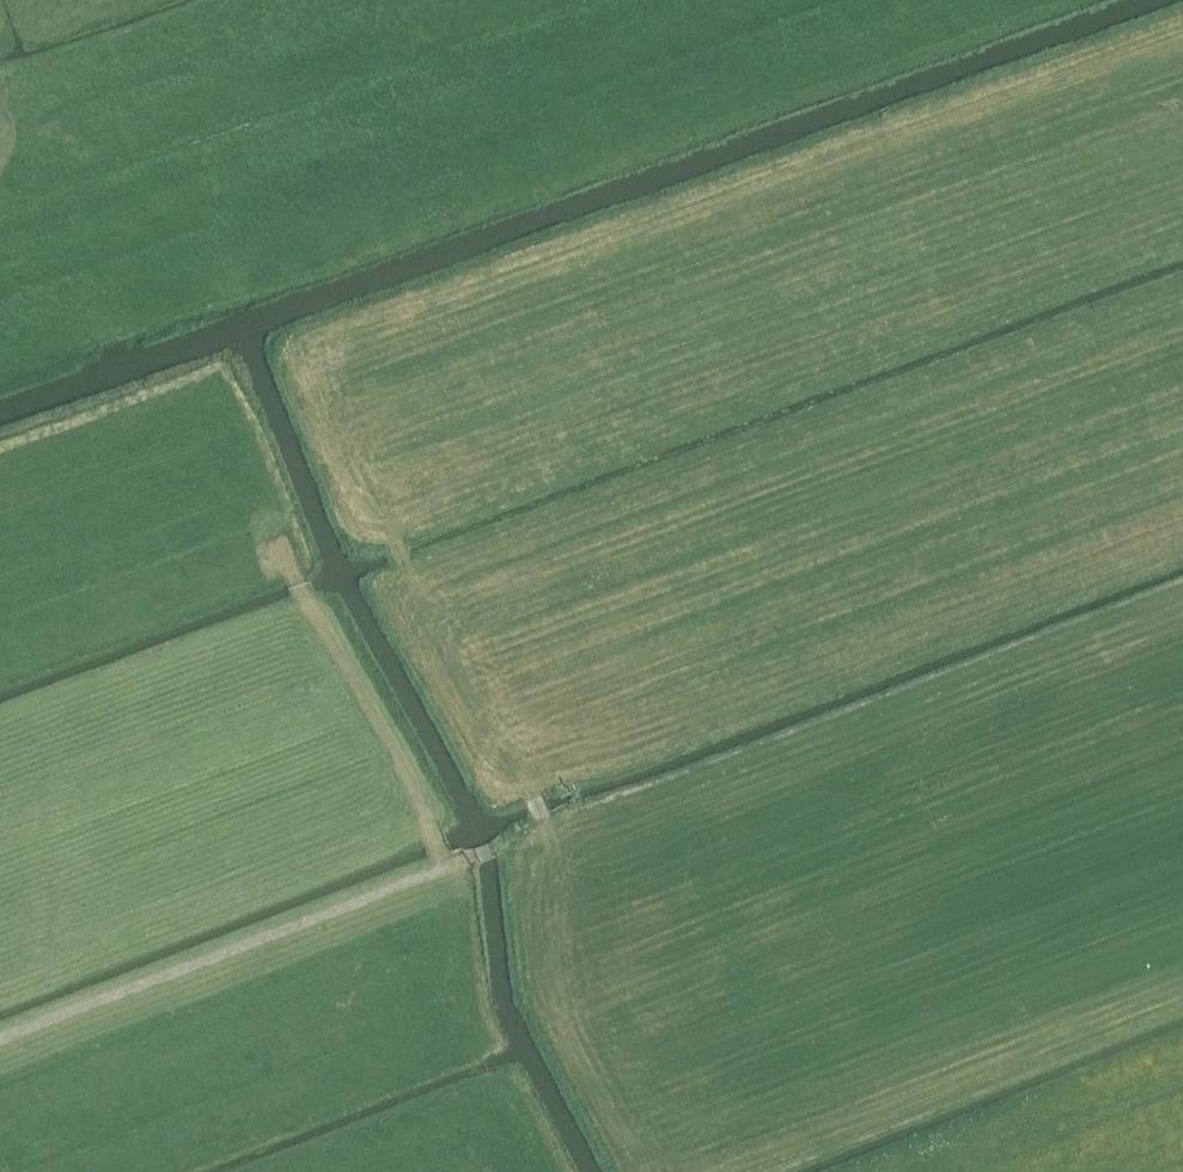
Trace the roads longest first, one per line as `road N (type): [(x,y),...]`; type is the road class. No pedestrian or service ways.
road 1 (track): [(505,851),(0,1042)]
road 2 (track): [(265,530),(431,808),(462,987)]

